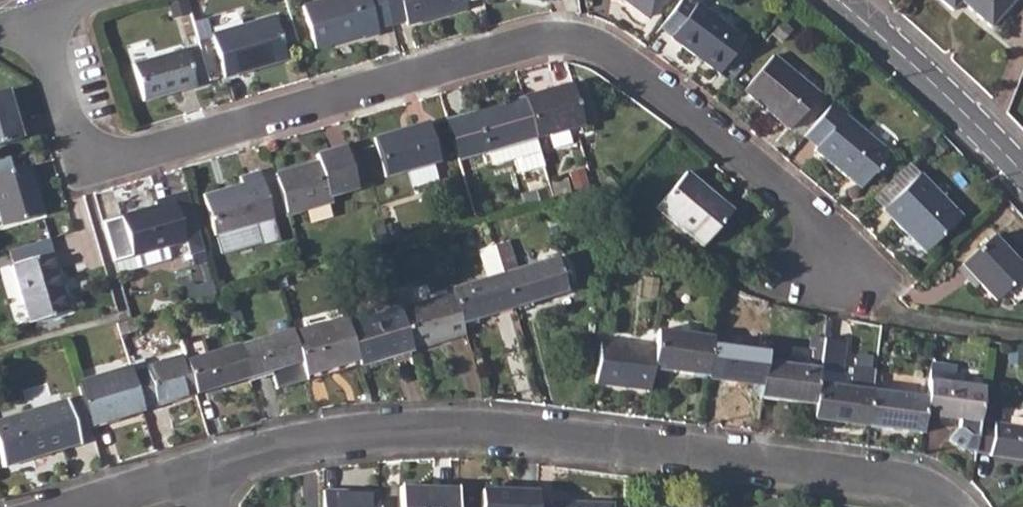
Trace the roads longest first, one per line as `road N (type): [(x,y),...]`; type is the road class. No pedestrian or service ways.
road 1 (residential): [(78,0),(60,9),(53,39),(62,91),(86,149),(138,148),(241,125),(544,35),(617,52),(807,211),(856,286)]
road 2 (residential): [(221,468),(418,430),(885,480),(943,506)]
road 3 (tertiary): [(837,0),(1022,172)]
road 4 (residential): [(89,506),(221,468)]

